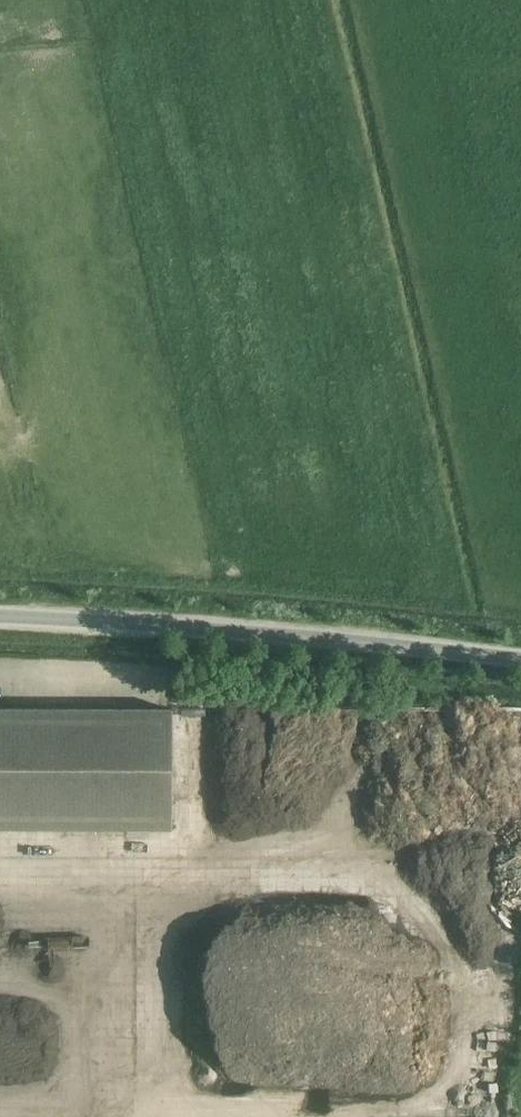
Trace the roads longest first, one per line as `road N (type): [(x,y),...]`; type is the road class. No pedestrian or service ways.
road 1 (unclassified): [(520,657),(0,616)]

